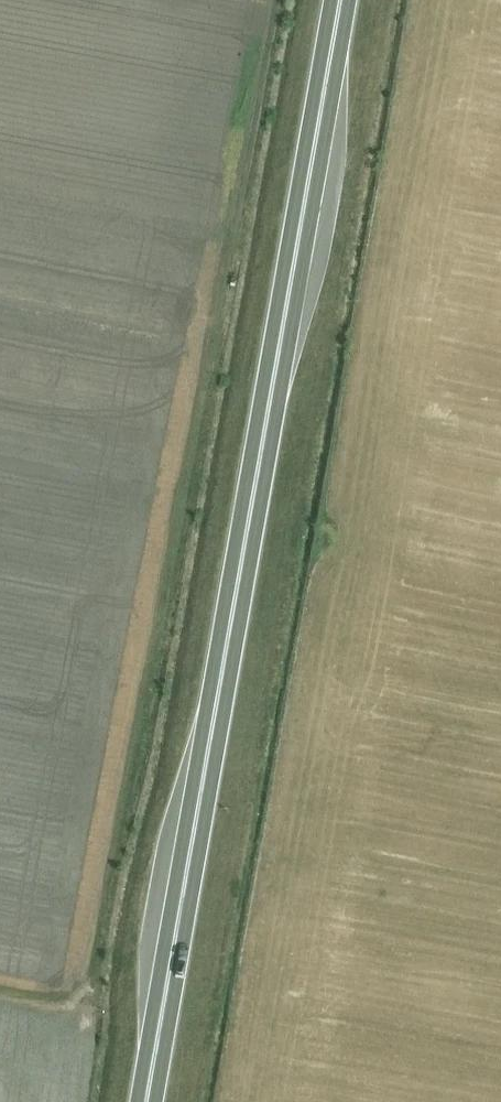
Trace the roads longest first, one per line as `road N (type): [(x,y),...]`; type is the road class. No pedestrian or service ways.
road 1 (trunk): [(148,1101),(341,0)]
road 2 (track): [(0,993),(66,1006),(89,982),(265,0)]

